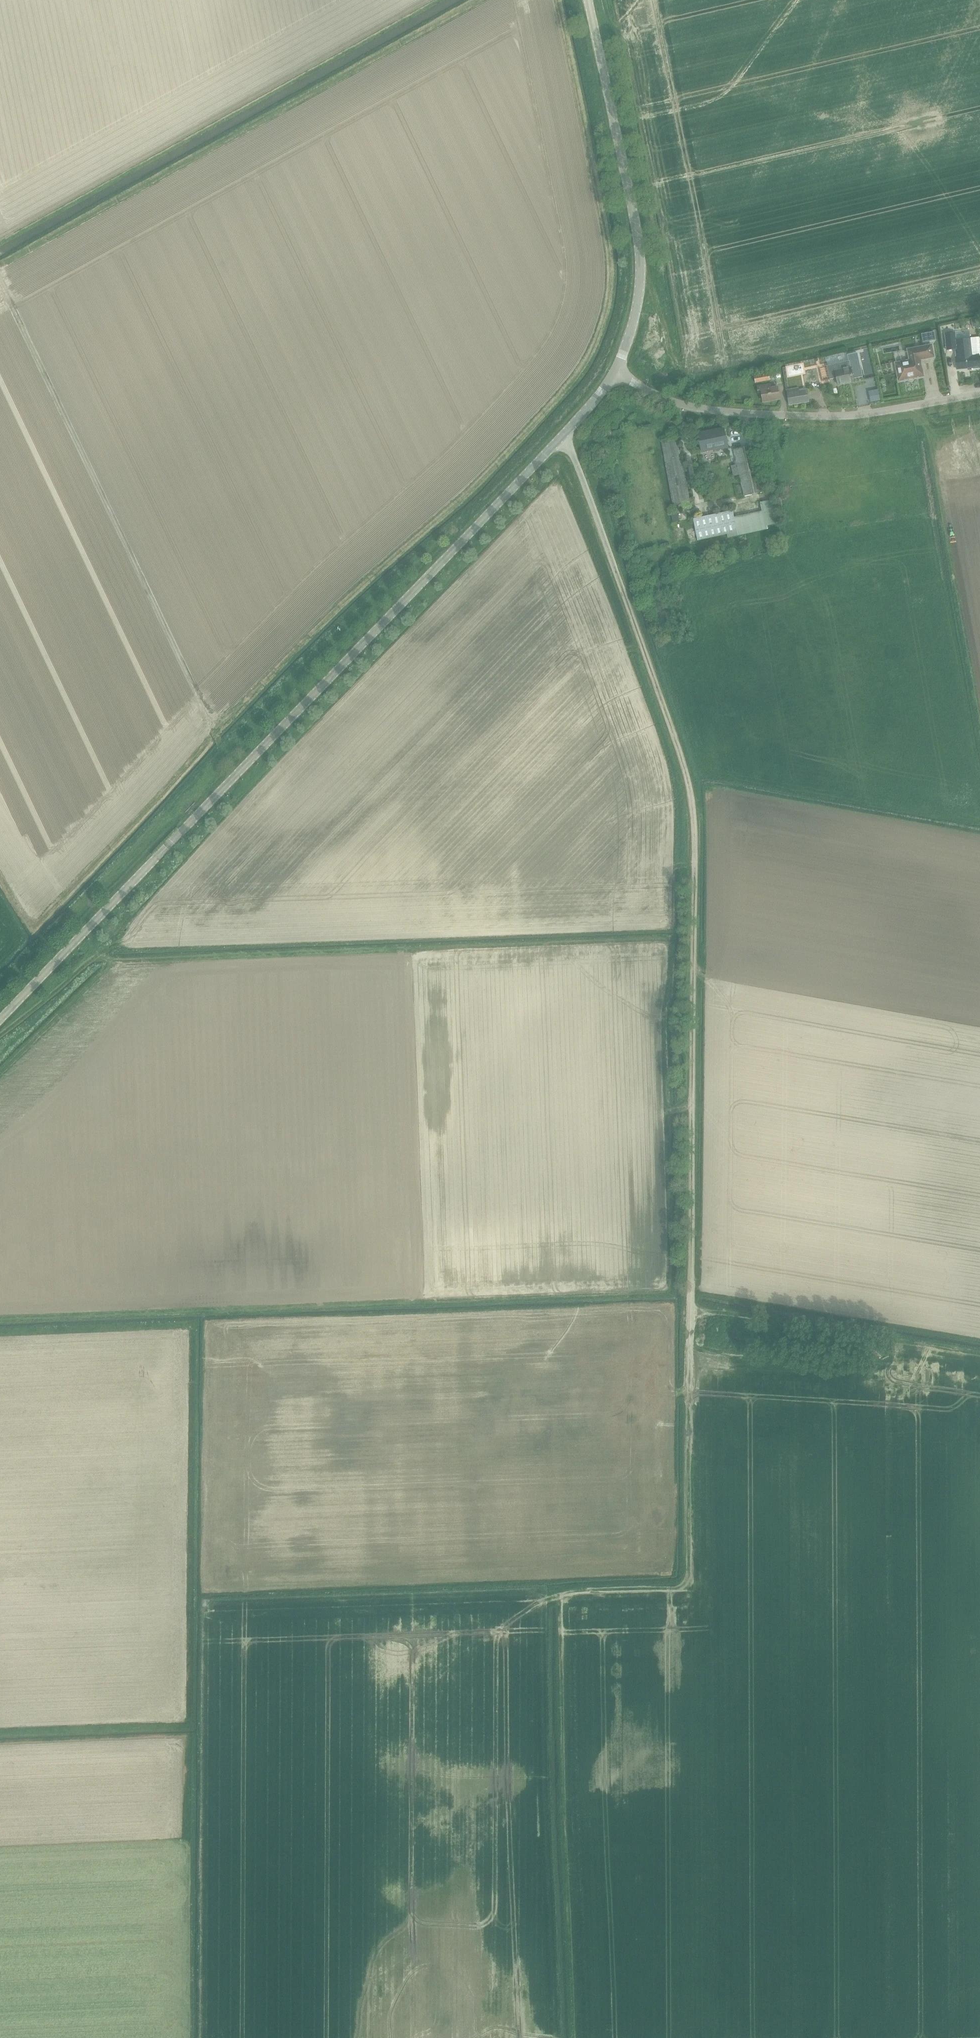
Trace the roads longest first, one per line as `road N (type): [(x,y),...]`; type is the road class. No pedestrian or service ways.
road 1 (unclassified): [(682,1405),(689,1044),(683,777),(669,715),(571,457),(551,432)]
road 2 (unclassified): [(0,997),(551,432)]
road 3 (unclassified): [(979,394),(850,418),(733,416),(650,393),(603,369)]
road 4 (unclassified): [(603,369),(622,327),(630,229),(587,0)]

